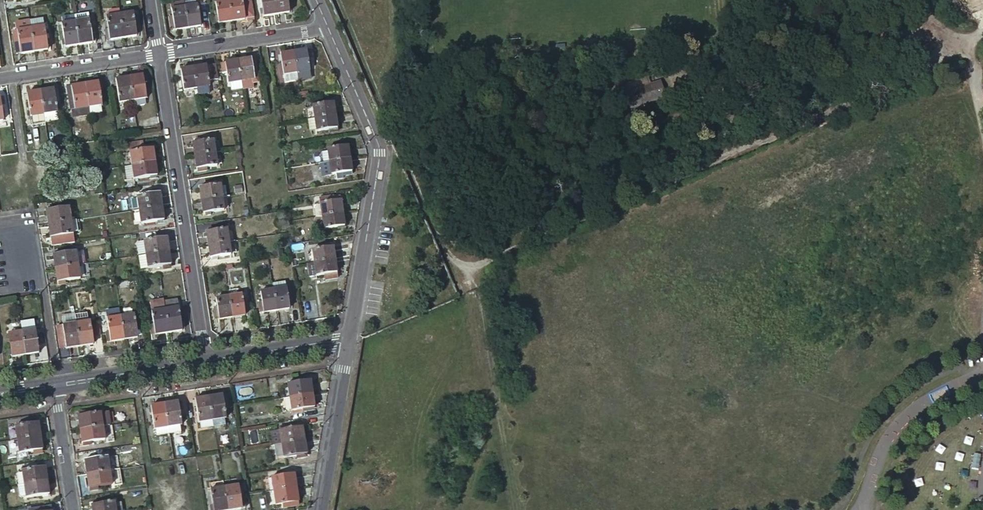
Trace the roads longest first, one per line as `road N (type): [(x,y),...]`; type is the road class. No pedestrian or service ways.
road 1 (residential): [(325,24),(380,152),(350,339)]
road 2 (residential): [(205,361),(156,55)]
road 3 (unclassified): [(350,339),(322,509)]
road 4 (residential): [(325,24),(156,55)]
road 5 (residential): [(156,55),(0,81)]
road 6 (residential): [(55,384),(205,361)]
road 7 (residential): [(205,361),(350,339)]
road 8 (residential): [(55,384),(73,509)]

